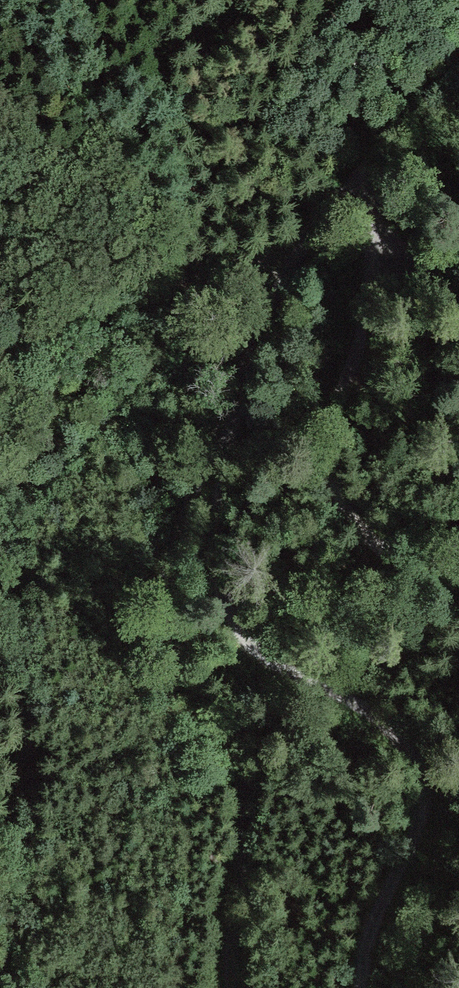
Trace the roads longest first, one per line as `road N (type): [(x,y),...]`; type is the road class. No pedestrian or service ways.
road 1 (track): [(458,58),(313,226),(251,333),(225,434),(215,537),(219,605),(257,654),(408,742),(426,808),(366,943),(365,987)]
road 2 (track): [(225,434),(193,488),(160,590),(169,649),(229,734),(244,810),(227,914),(226,987)]
road 3 (track): [(0,964),(19,931),(29,819),(29,619),(27,558),(0,518)]
road 4 (track): [(458,579),(419,574),(350,521),(331,461),(377,274)]
road 5 (track): [(0,356),(302,245)]

